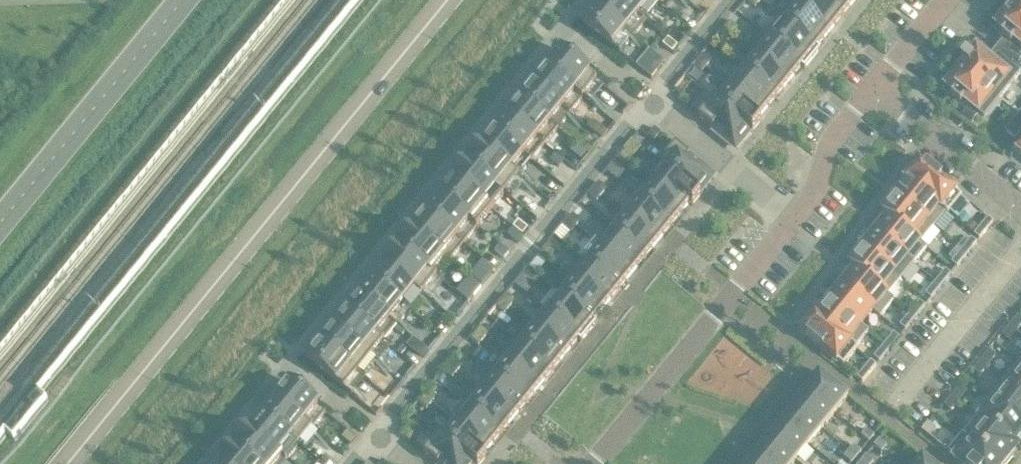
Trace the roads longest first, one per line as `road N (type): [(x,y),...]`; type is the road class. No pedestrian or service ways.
road 1 (secondary): [(447,0),(68,463)]
road 2 (residential): [(871,88),(826,146),(821,182),(791,224),(596,463)]
road 3 (residential): [(871,88),(1020,207)]

